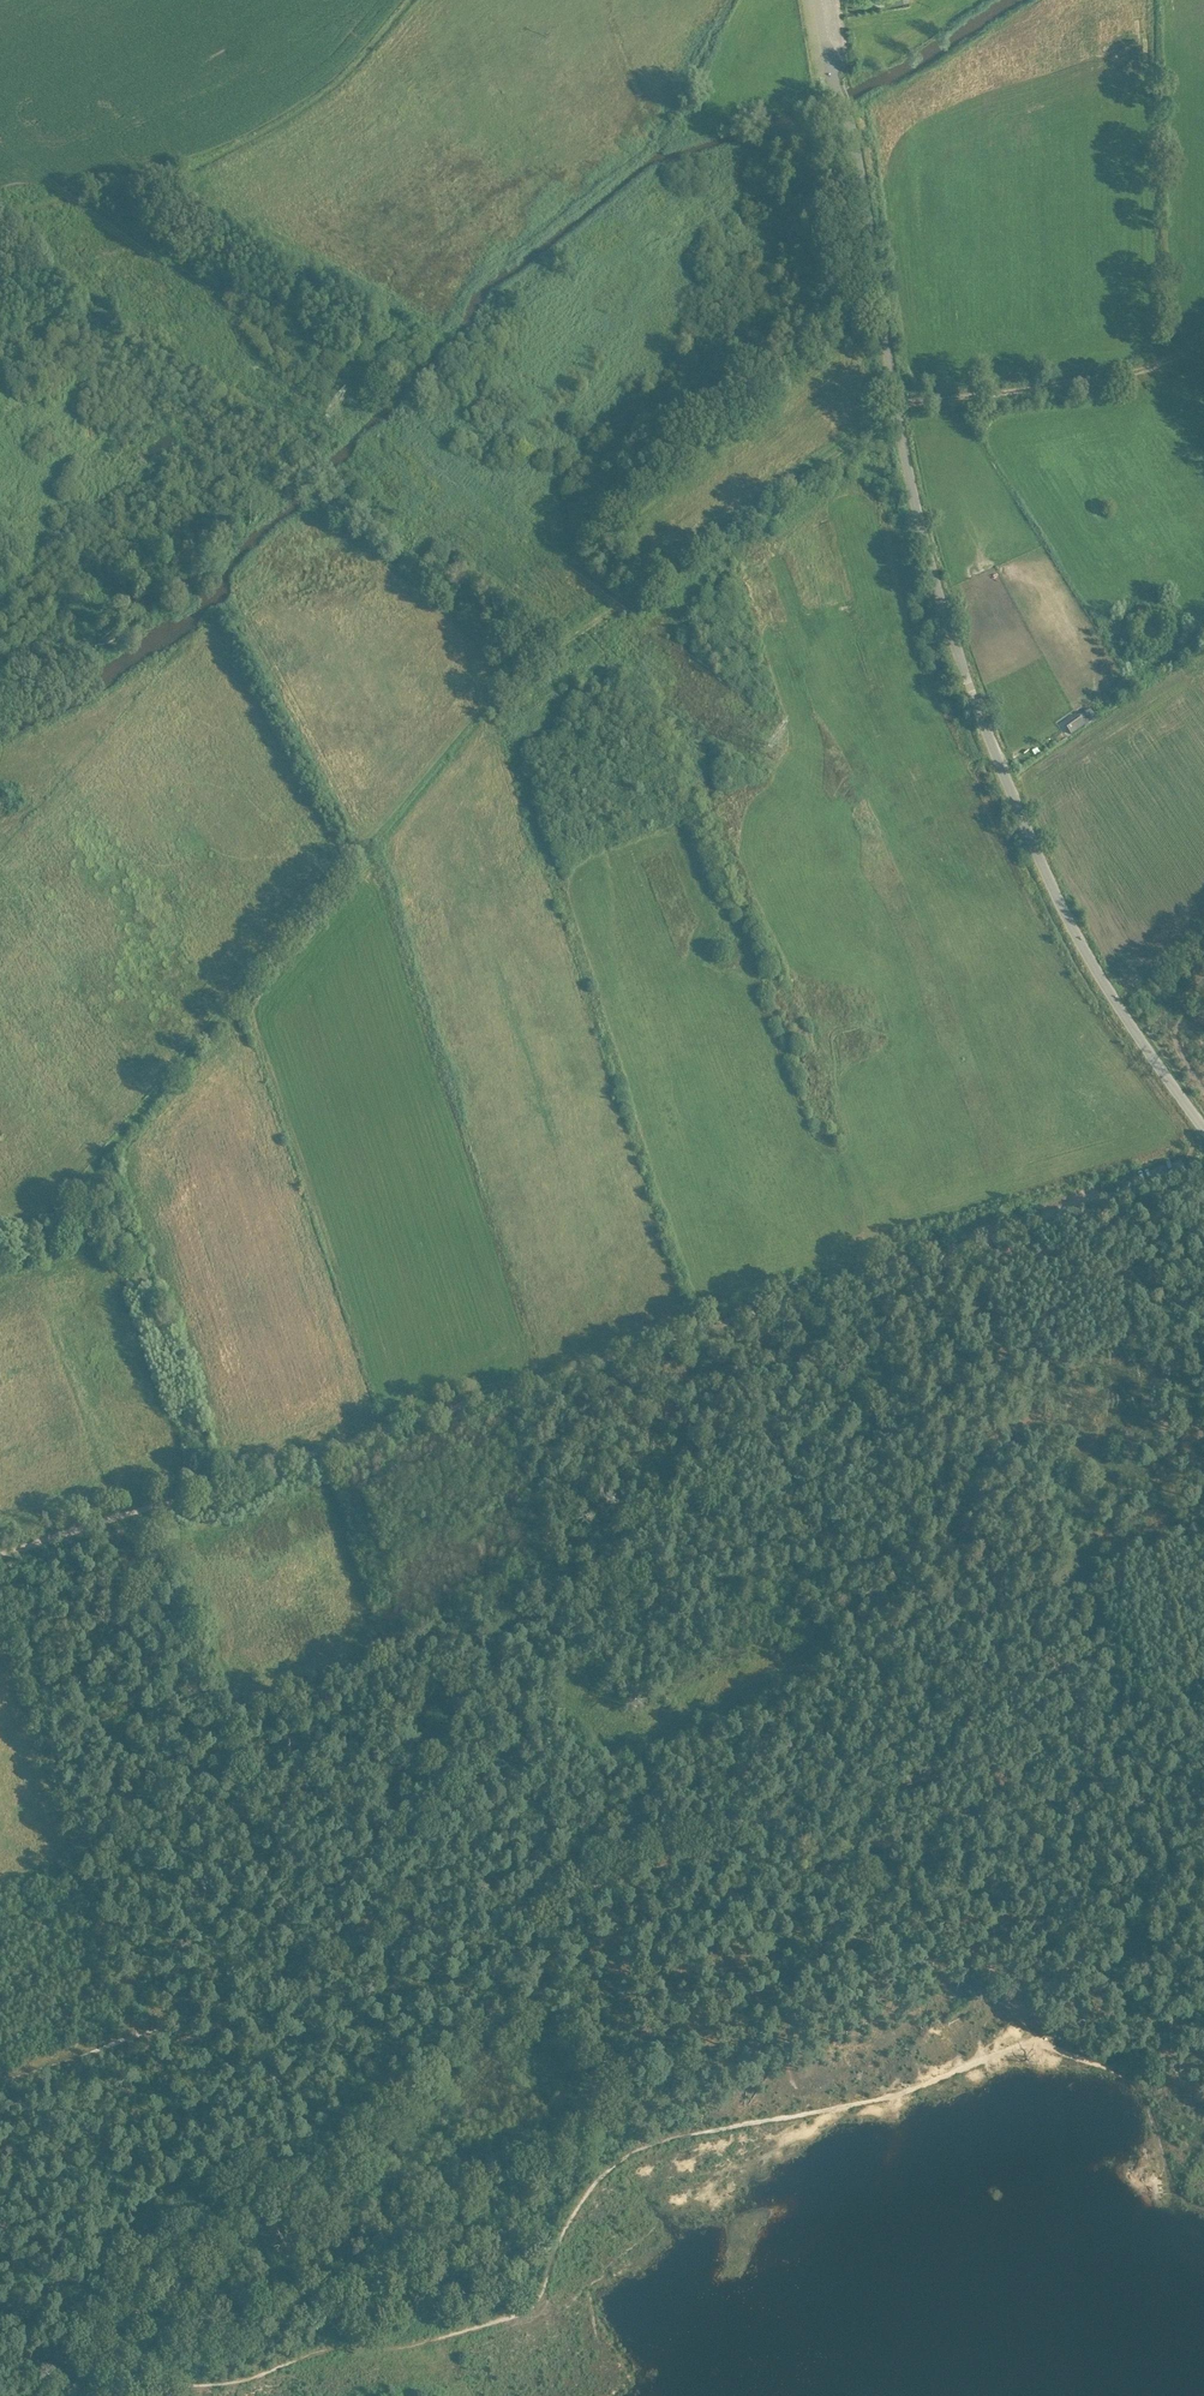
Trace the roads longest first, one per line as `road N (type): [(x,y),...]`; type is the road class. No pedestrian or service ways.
road 1 (track): [(1203,1683),(0,2082)]
road 2 (track): [(0,1561),(365,1448),(1203,1165)]
road 3 (unclassified): [(1203,1128),(1072,928),(954,640),(912,491),(860,165),(818,0)]
road 4 (track): [(897,409),(1077,383),(1203,345)]

